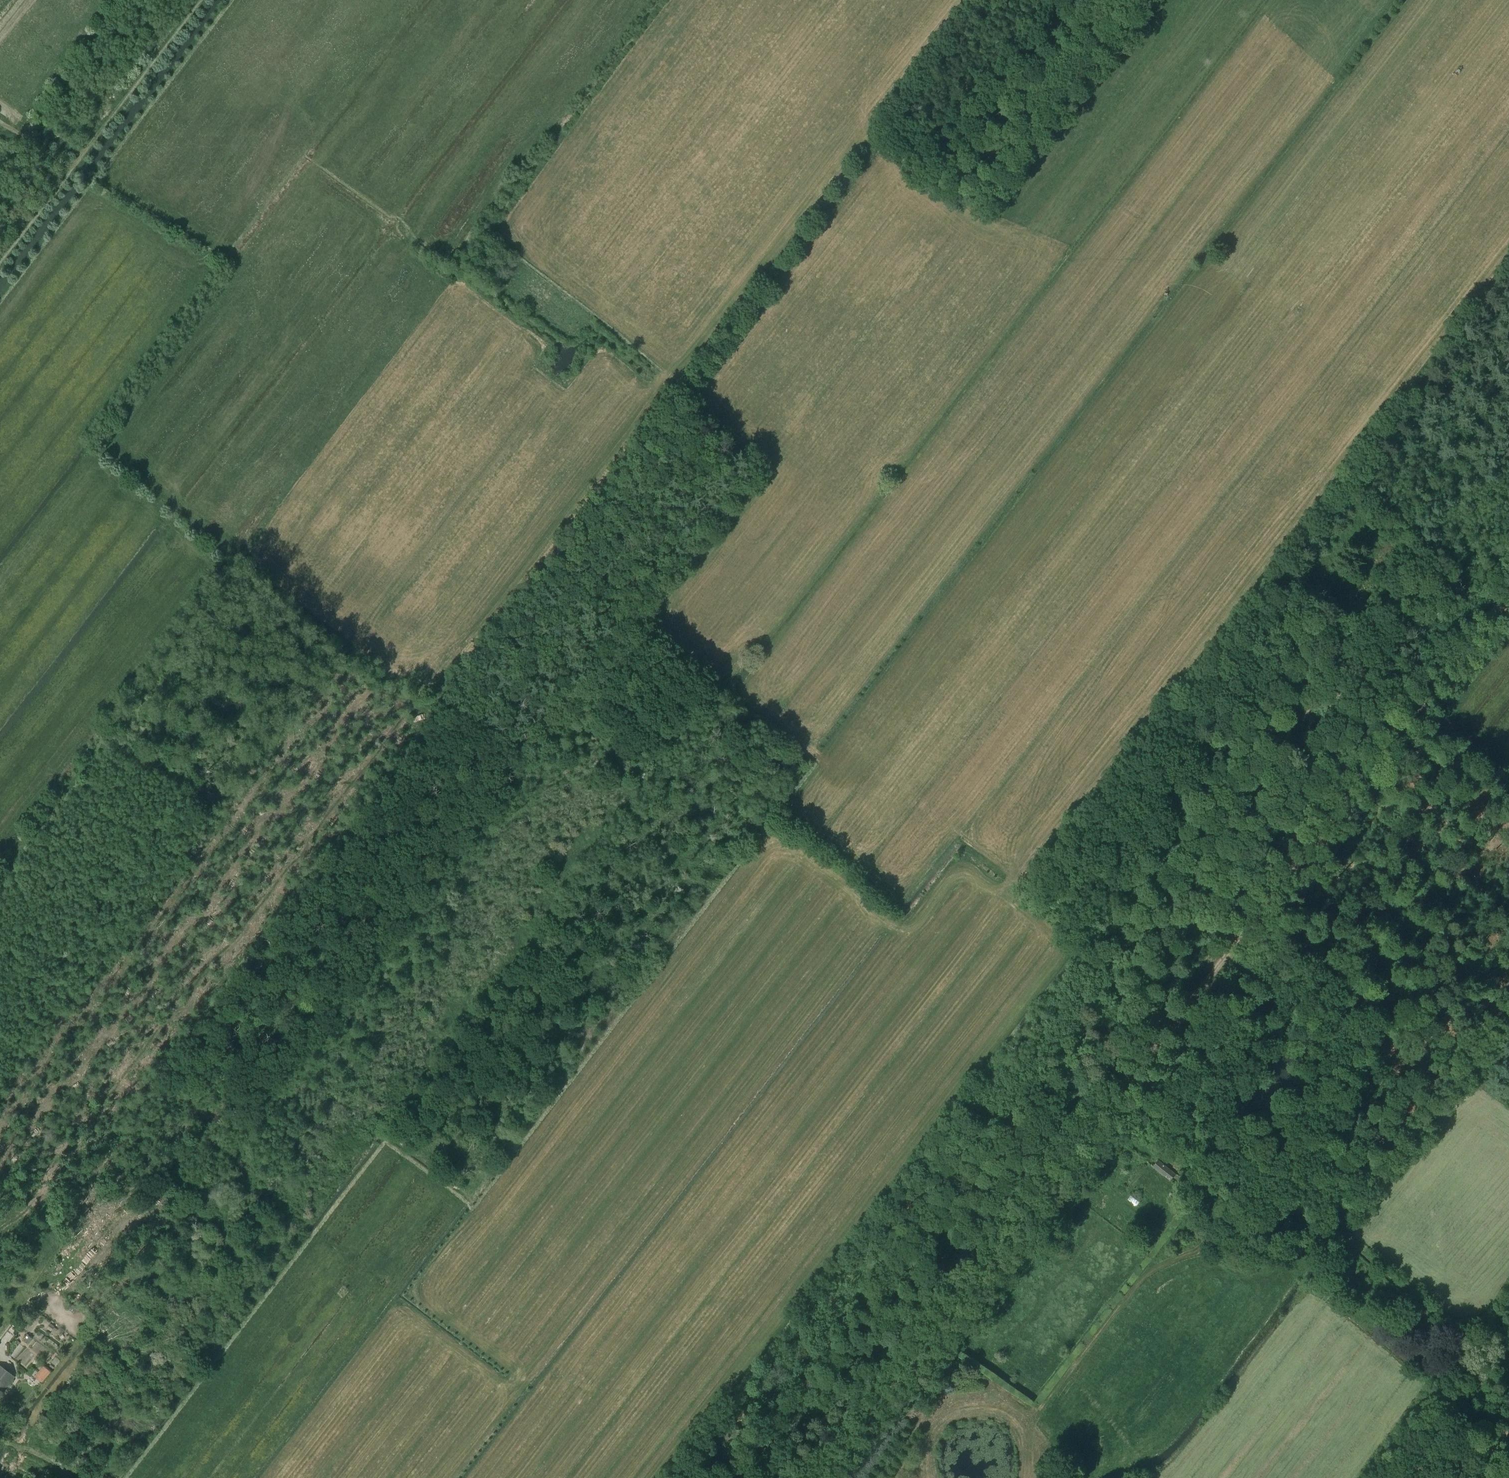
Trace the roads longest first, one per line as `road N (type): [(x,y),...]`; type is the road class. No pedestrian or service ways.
road 1 (track): [(1129,1080),(1508,591)]
road 2 (track): [(819,1477),(1129,1080)]
road 3 (track): [(197,0),(0,262)]
road 4 (track): [(1090,0),(955,182)]

